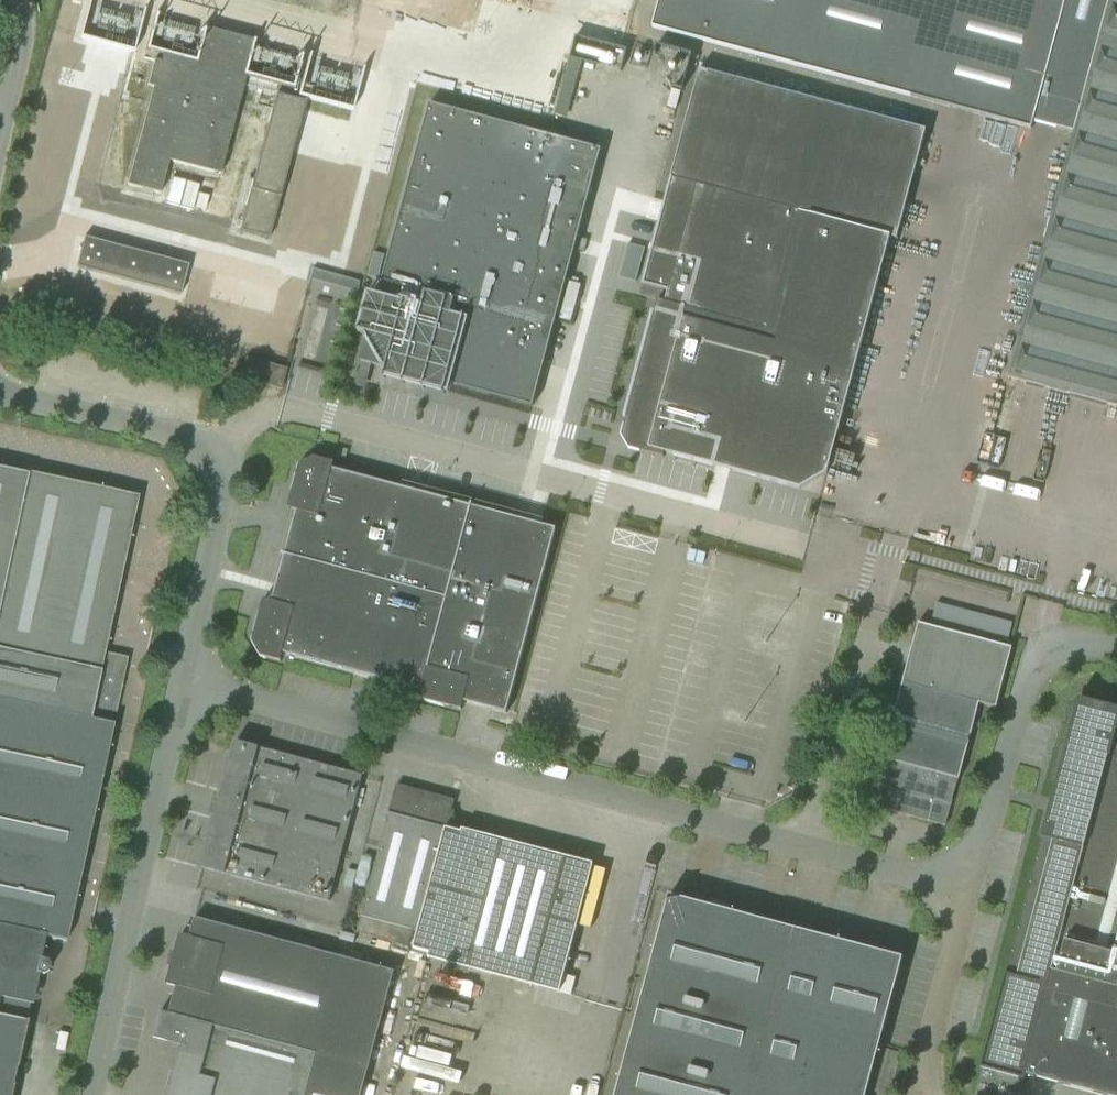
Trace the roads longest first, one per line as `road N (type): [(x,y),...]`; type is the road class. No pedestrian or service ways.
road 1 (unclassified): [(814,849),(182,684)]
road 2 (unclassified): [(805,548),(289,408),(254,420),(214,464)]
road 3 (unclassified): [(92,1094),(182,684)]
road 4 (unclassified): [(814,849),(897,535)]
road 5 (unclassified): [(969,892),(1037,664),(1077,642),(1116,647)]
road 6 (unclassified): [(214,464),(183,434),(0,390)]
road 7 (unclassified): [(182,684),(220,474),(214,464)]
road 8 (unclassified): [(928,1094),(923,1084),(969,892)]
road 9 (unclassified): [(0,165),(22,57),(15,0)]
road 10 (unclassified): [(969,892),(814,849)]

